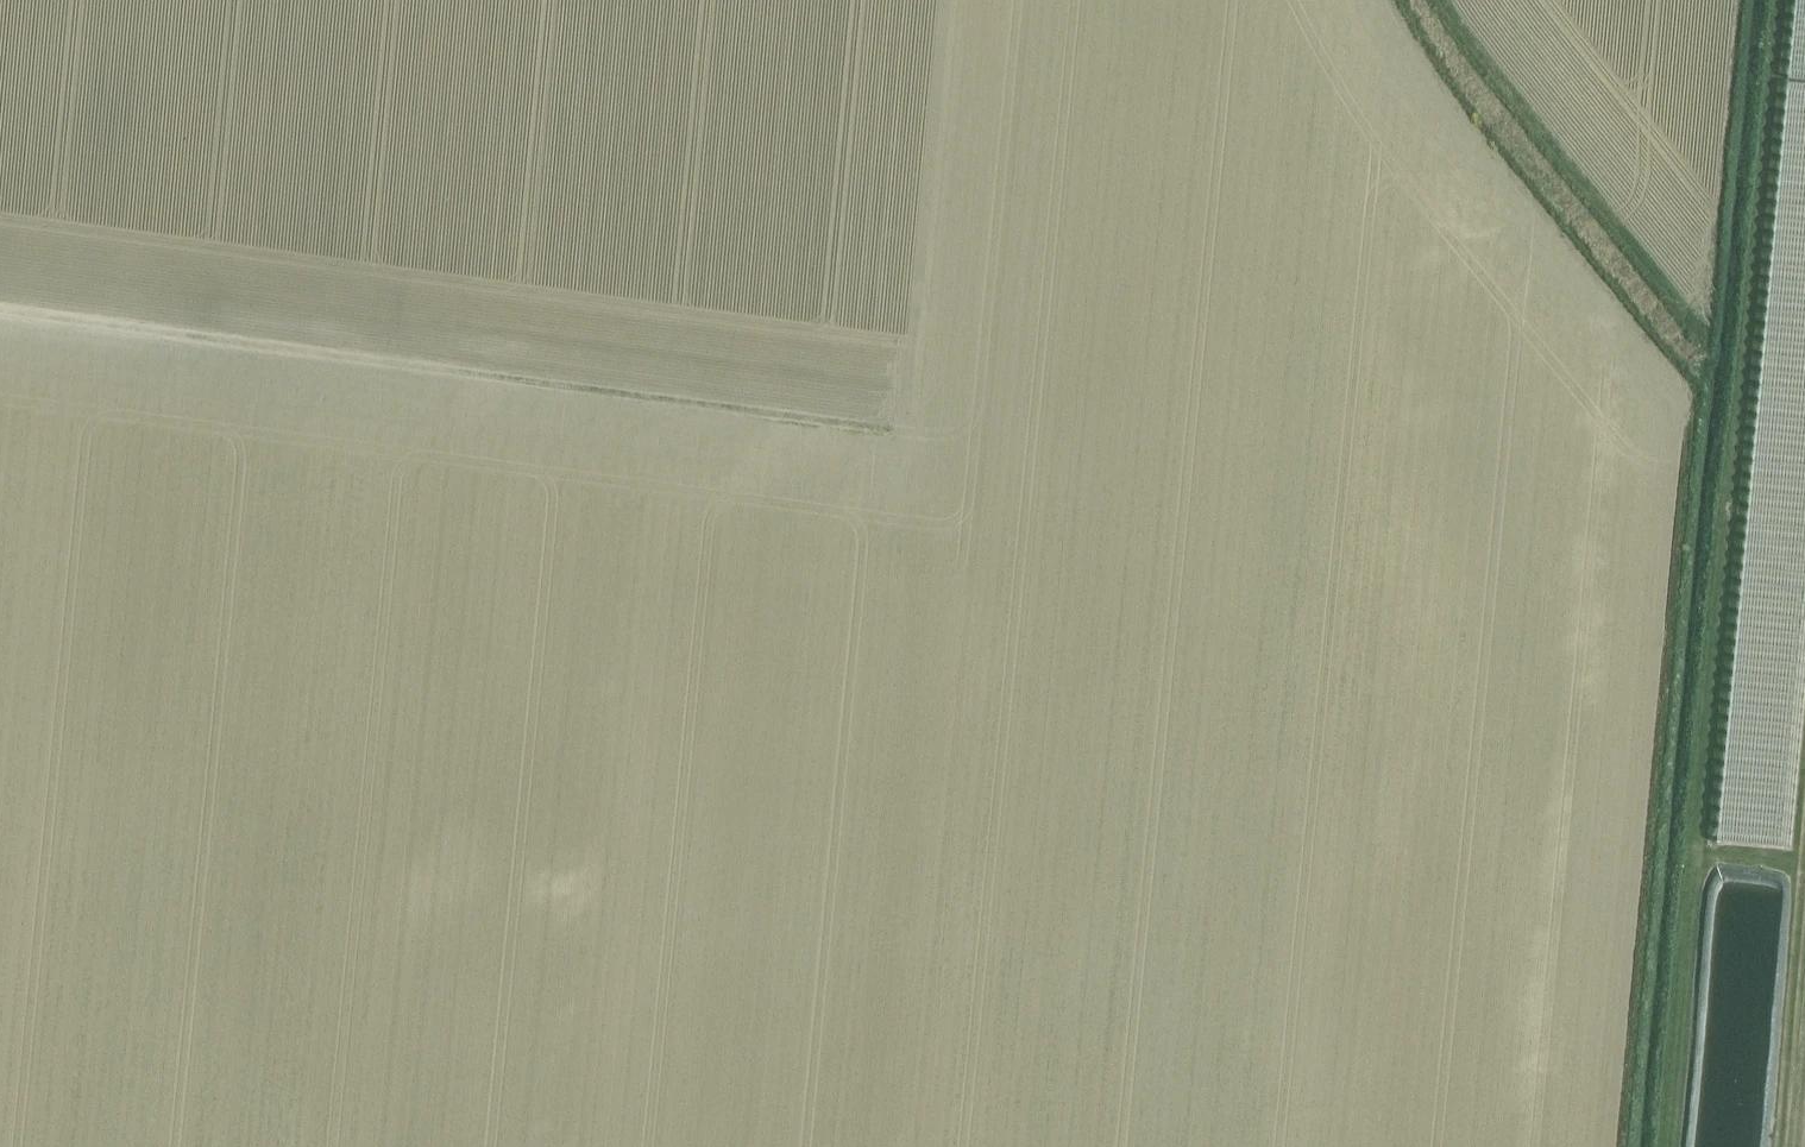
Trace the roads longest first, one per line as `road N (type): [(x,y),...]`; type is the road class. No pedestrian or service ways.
road 1 (track): [(1669,1146),(1778,0)]
road 2 (track): [(0,311),(213,341)]

